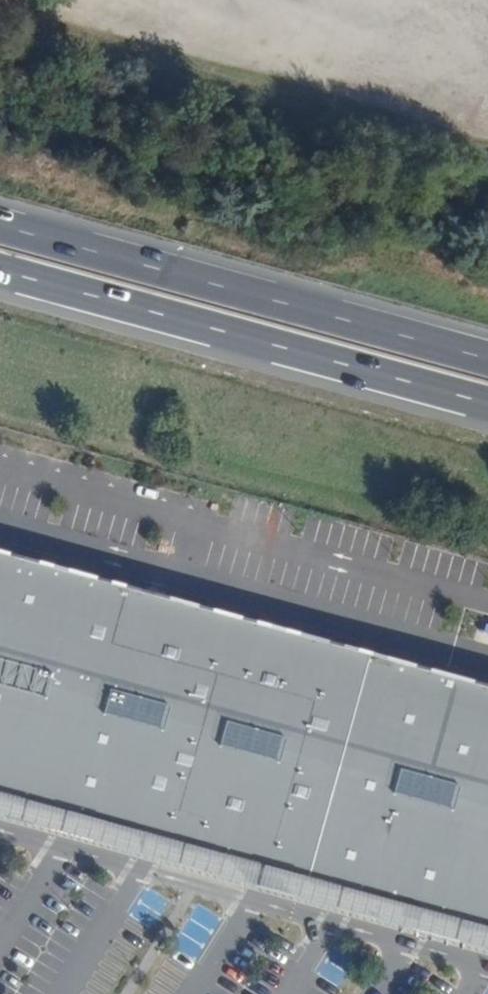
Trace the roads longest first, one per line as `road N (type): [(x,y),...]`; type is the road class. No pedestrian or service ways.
road 1 (trunk): [(0,273),(487,413)]
road 2 (unclassified): [(487,963),(0,828)]
road 3 (trunk): [(487,357),(0,226)]

